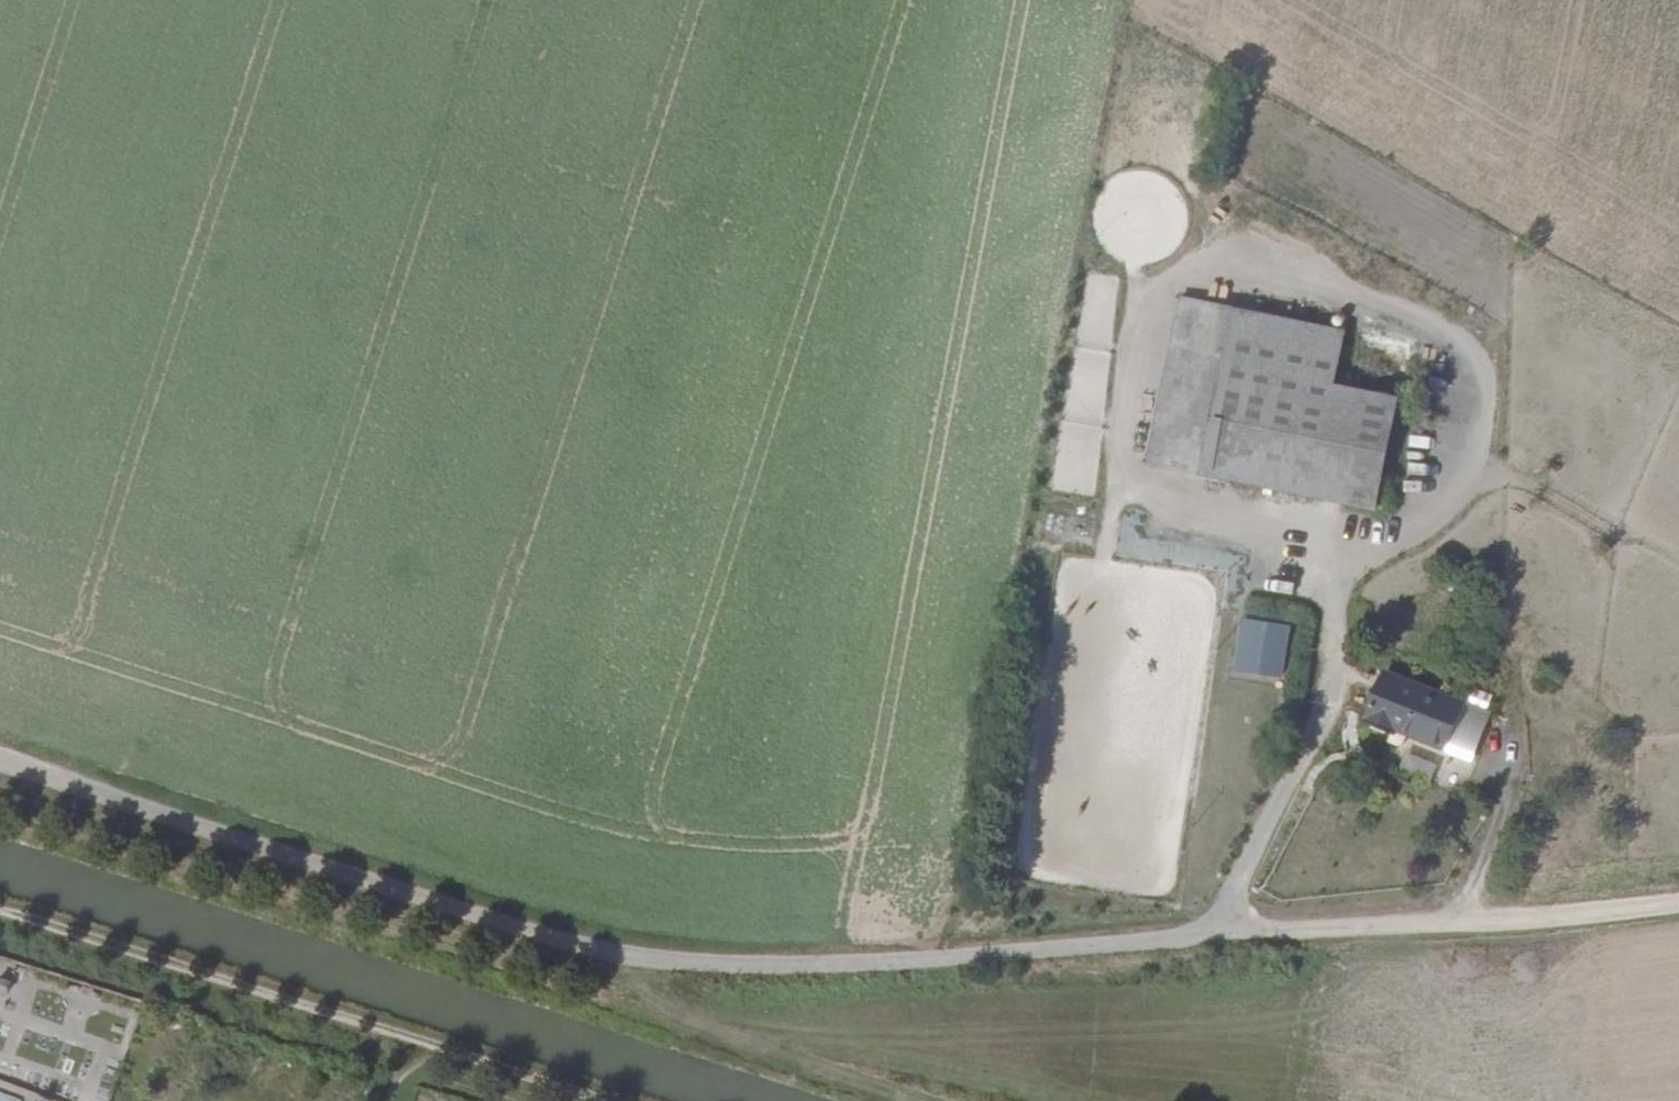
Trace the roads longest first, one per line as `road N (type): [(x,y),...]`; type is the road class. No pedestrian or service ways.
road 1 (track): [(0,764),(579,950),(682,965),(793,972),(1678,908)]

